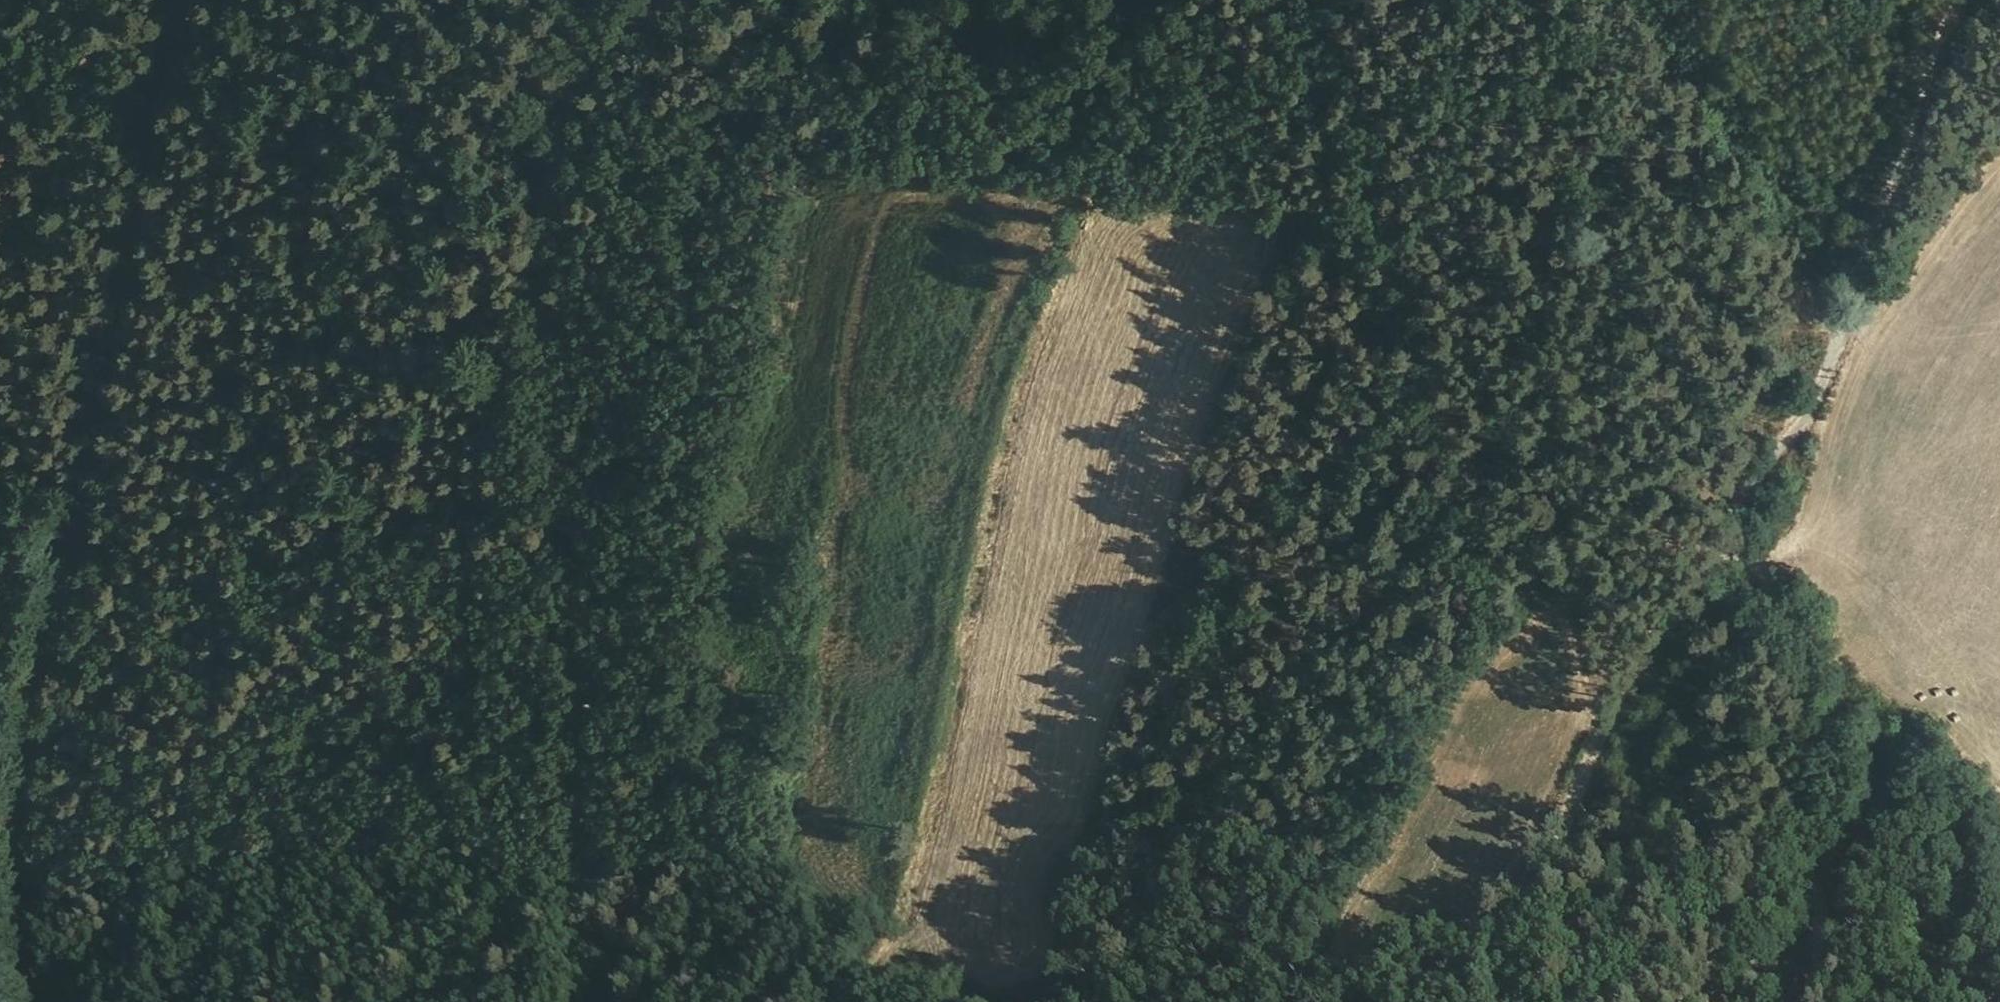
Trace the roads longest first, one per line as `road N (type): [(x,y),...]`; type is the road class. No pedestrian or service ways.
road 1 (track): [(1308,1001),(1343,980),(1458,961),(1513,920),(1720,536),(1830,390),(1906,152),(1985,0)]
road 2 (track): [(1720,536),(1788,602),(1795,831),(1820,938),(1802,1001)]

